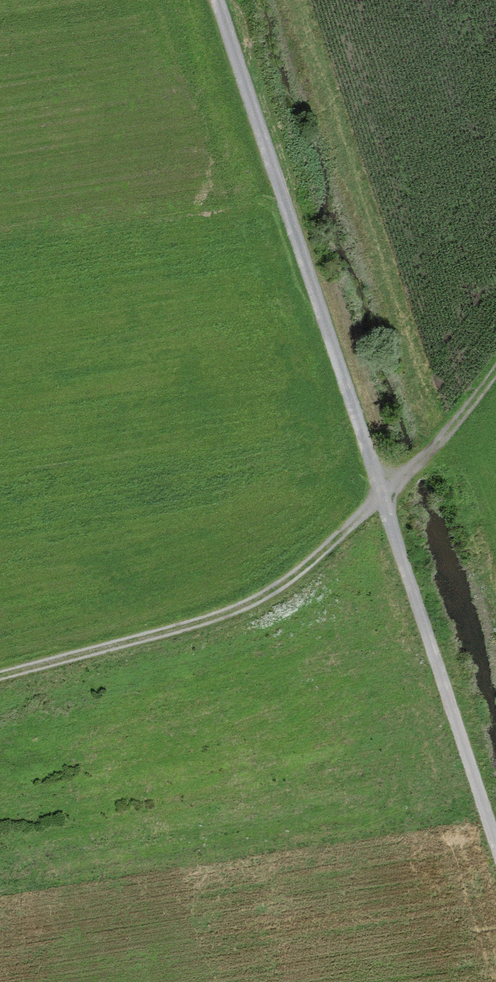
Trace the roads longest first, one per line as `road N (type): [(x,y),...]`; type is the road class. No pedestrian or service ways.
road 1 (track): [(220,0),(495,843)]
road 2 (track): [(0,674),(217,617),(266,596),(423,459),(495,371)]

